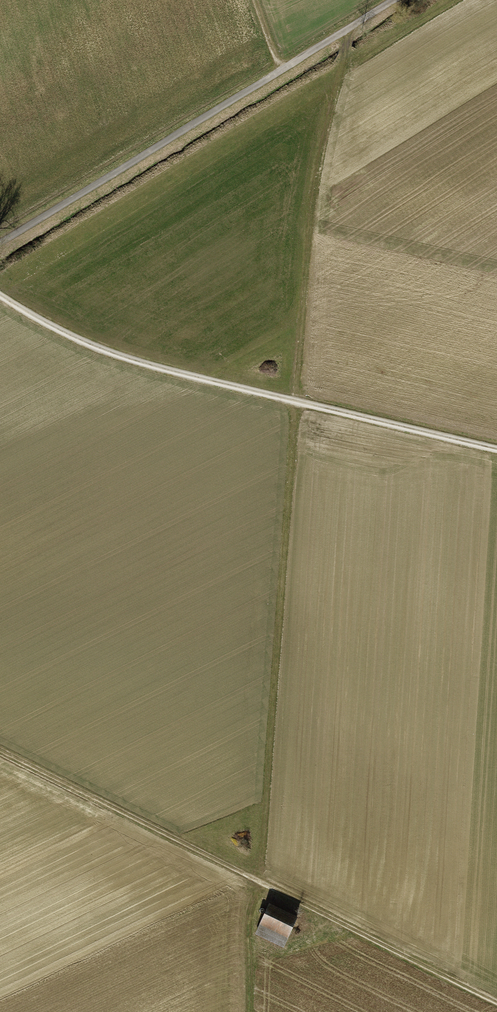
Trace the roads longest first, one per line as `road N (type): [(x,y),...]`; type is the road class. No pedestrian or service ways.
road 1 (track): [(260,882),(311,211),(348,28)]
road 2 (track): [(496,1002),(0,751)]
road 3 (track): [(0,295),(127,358),(496,448)]
road 4 (track): [(394,0),(0,244)]

